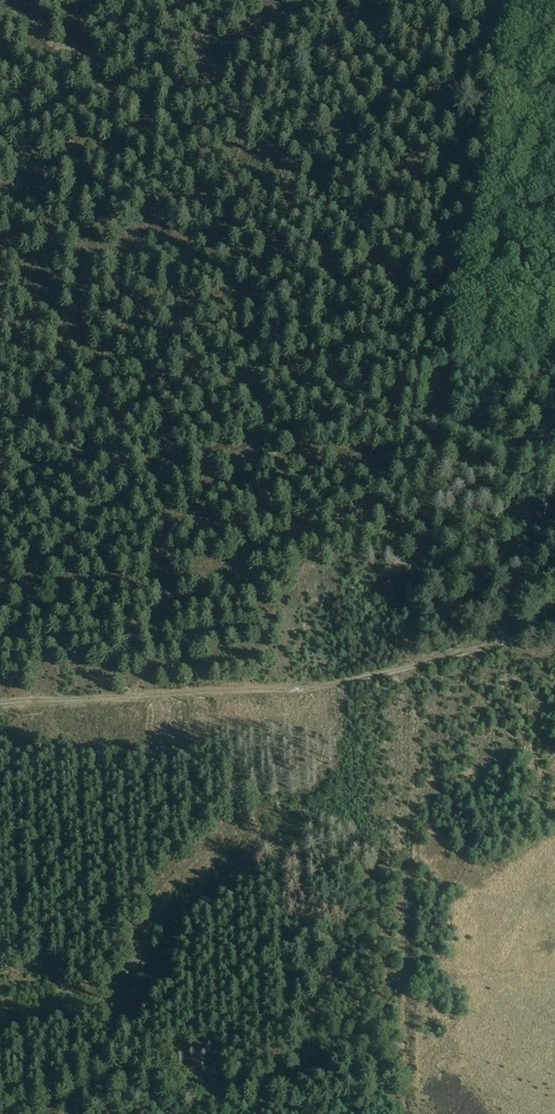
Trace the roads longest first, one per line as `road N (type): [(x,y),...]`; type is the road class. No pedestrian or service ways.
road 1 (track): [(554,631),(344,682),(0,702)]

